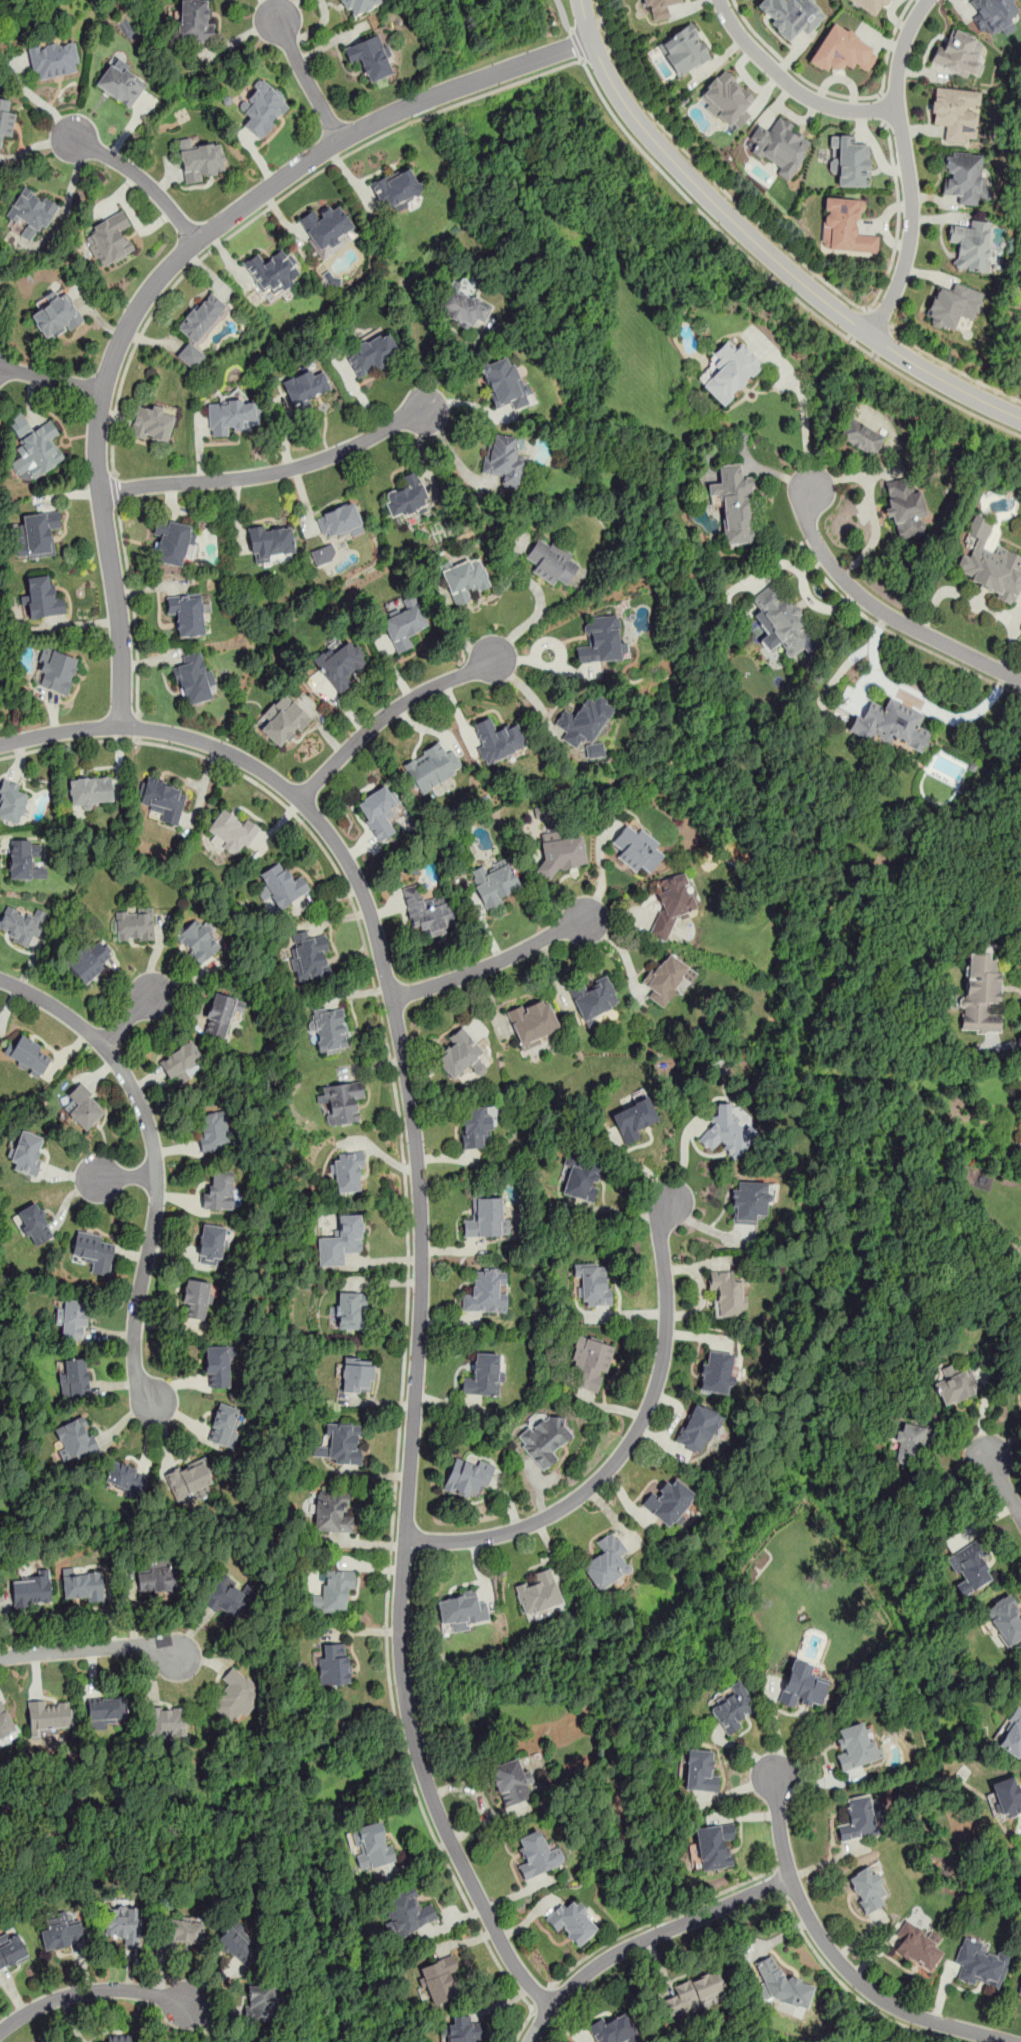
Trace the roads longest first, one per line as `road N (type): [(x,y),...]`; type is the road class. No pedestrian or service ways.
road 1 (residential): [(0,746),(120,725),(181,734),(236,756),(300,799),(364,894),(401,1043),(421,1207),(400,1612),(409,1722),(431,1796),(500,1940),(551,2006)]
road 2 (residential): [(592,41),(409,107),(305,162),(197,241),(149,291),(111,364),(99,418),(122,652),(120,725)]
road 3 (tertiary): [(1020,418),(869,335),(717,207),(617,94),(581,0)]
road 4 (residential): [(405,1540),(464,1541),(540,1521),(618,1458),(642,1425),(665,1351),(667,1200)]
road 5 (residential): [(0,980),(43,999),(102,1043),(147,1123),(155,1217),(133,1362),(156,1405)]
road 6 (residential): [(101,490),(272,474),(324,458),(421,409)]
road 7 (residential): [(1020,681),(882,612),(847,585),(816,543),(810,478)]
road 8 (residential): [(529,2041),(551,2006),(600,1961),(788,1877)]
road 9 (residential): [(788,1877),(846,1972),(887,2006),(1008,2041)]
road 10 (residential): [(300,799),(376,723),(490,658)]
road 11 (residential): [(898,110),(910,240),(900,281),(869,335)]
road 12 (residential): [(719,0),(757,55),(804,97),(847,111),(898,110)]
road 13 (residential): [(390,997),(455,978),(587,917)]
road 14 (residential): [(0,2031),(69,1995),(141,1991),(190,2002)]
road 15 (residential): [(0,1657),(148,1646),(176,1655)]
road 16 (residential): [(197,241),(152,188),(67,134)]
road 17 (residential): [(342,142),(276,17)]

